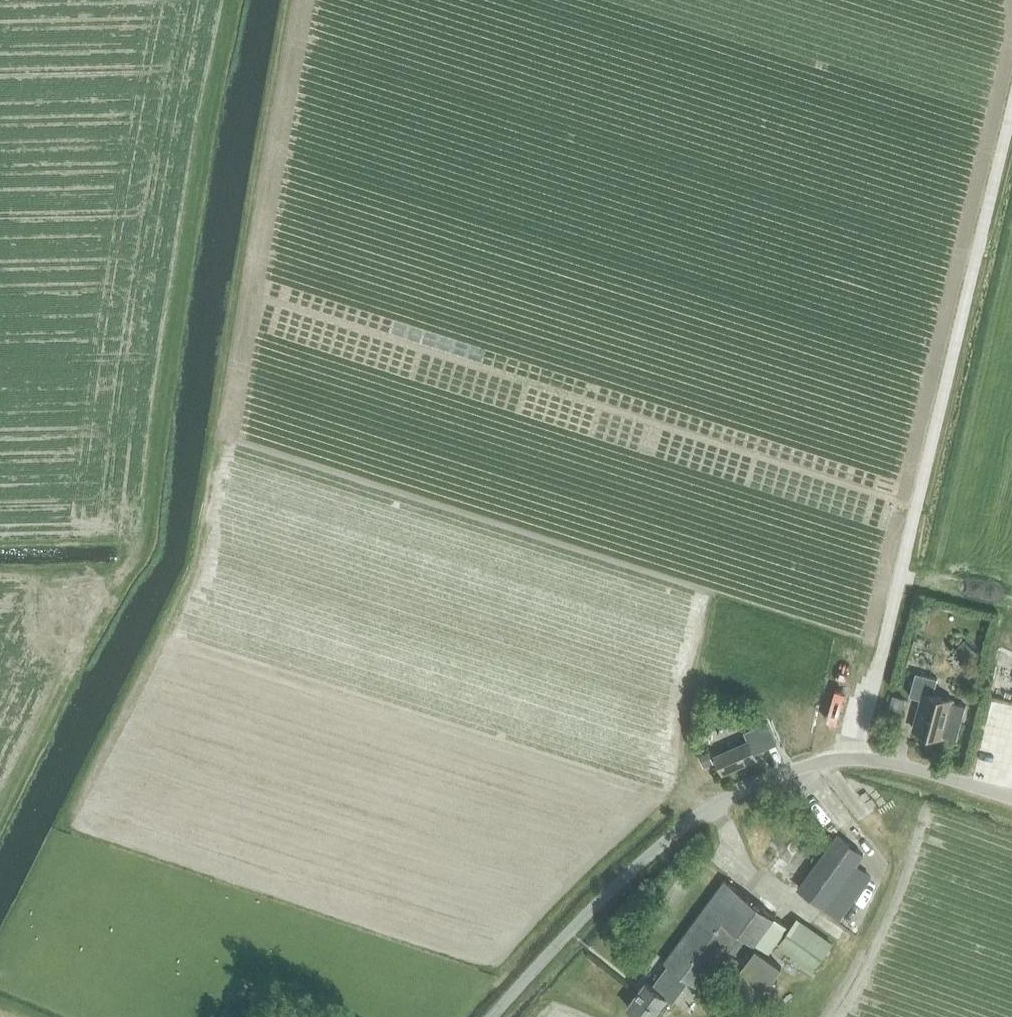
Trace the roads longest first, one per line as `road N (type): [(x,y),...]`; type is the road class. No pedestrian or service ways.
road 1 (unclassified): [(491,1016),(644,862),(687,825),(762,782),(830,761),(880,761),(1011,800)]

